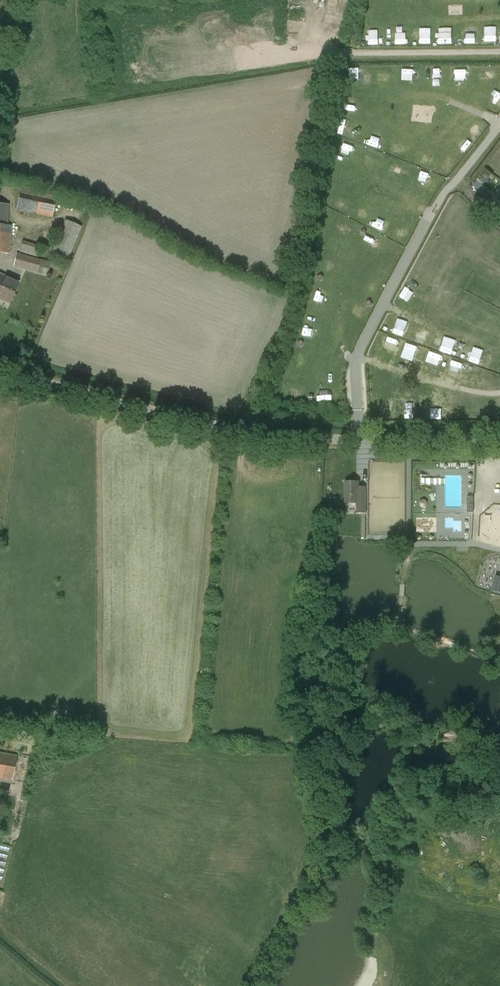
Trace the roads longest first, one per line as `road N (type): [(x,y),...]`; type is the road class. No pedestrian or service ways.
road 1 (unclassified): [(499,440),(236,432),(0,368)]

